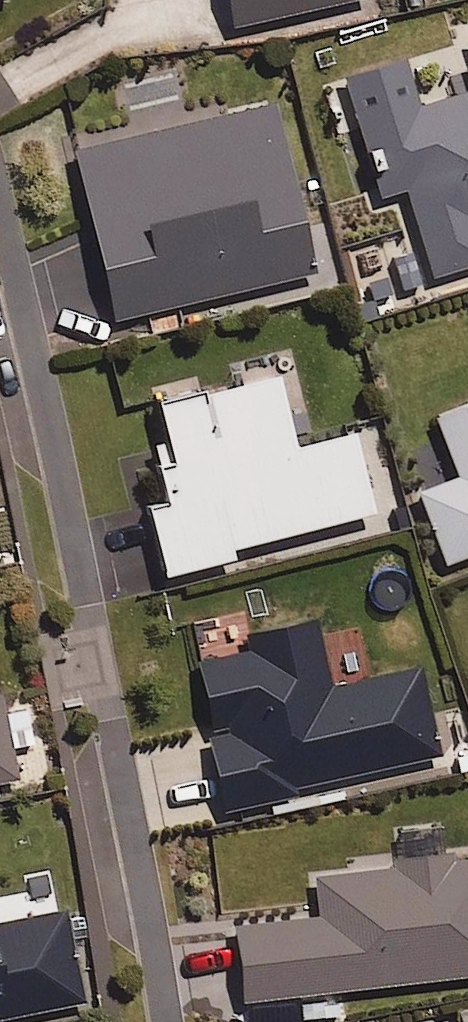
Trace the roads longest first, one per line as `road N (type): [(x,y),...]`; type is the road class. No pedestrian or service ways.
road 1 (residential): [(169,1021),(62,471),(0,208)]

